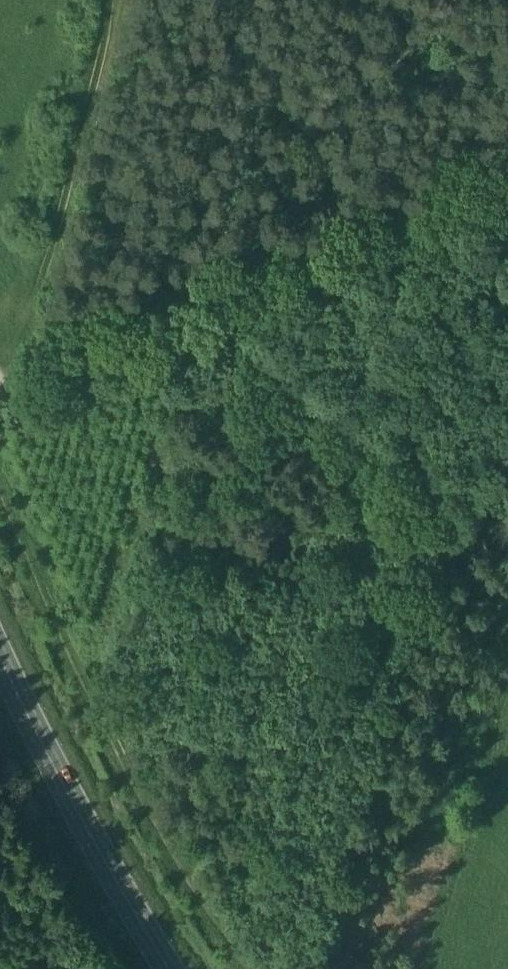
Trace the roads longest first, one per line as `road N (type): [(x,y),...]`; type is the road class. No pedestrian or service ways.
road 1 (track): [(0,384),(16,398),(33,397),(507,185)]
road 2 (track): [(0,481),(219,924),(250,968)]
road 3 (track): [(507,510),(197,328)]
road 4 (primary): [(0,655),(170,968)]

